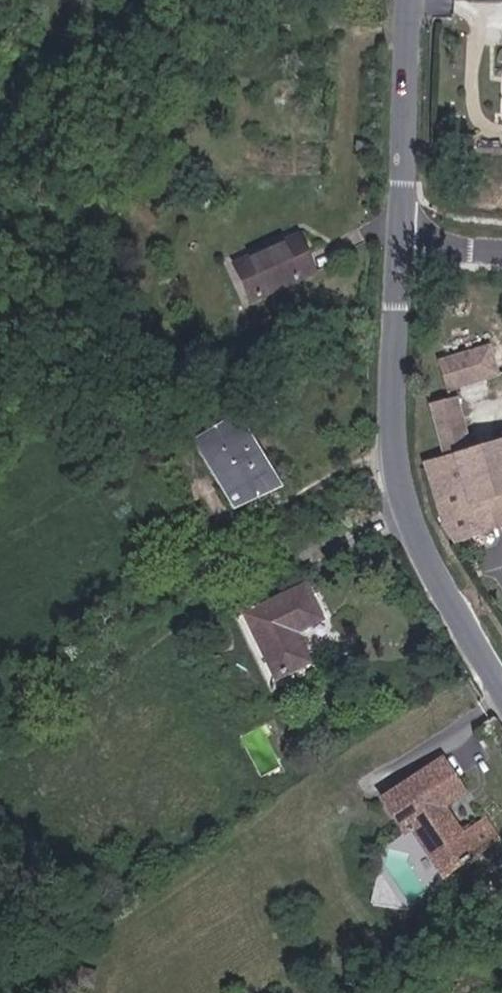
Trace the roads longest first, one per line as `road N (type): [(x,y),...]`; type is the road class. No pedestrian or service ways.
road 1 (tertiary): [(399,241),(400,480),(418,546),(501,688)]
road 2 (tertiary): [(406,0),(399,241)]

